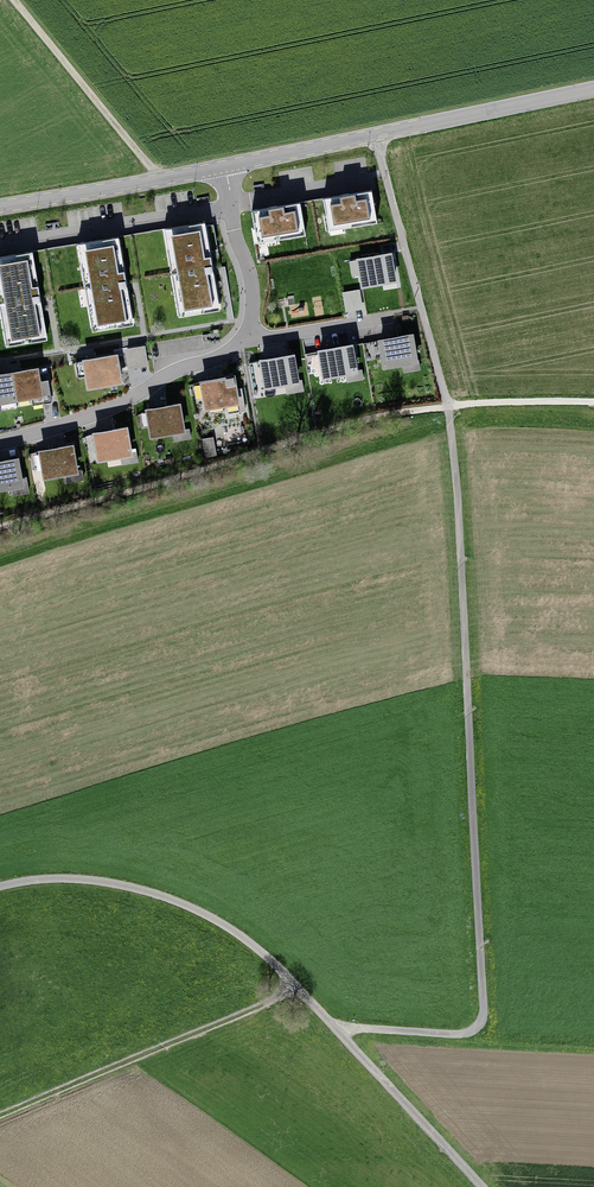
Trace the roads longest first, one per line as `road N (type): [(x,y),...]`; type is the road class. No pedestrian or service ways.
road 1 (track): [(447,404),(483,1014),(477,1028),(459,1034),(338,1031)]
road 2 (unclassified): [(0,886),(94,880),(212,917),(274,964),(482,1186)]
road 3 (residential): [(223,170),(251,272),(248,334),(225,355),(176,370),(97,414),(0,443)]
road 4 (residential): [(593,91),(223,170)]
road 5 (track): [(297,987),(0,1115)]
road 6 (track): [(378,138),(447,404)]
road 7 (track): [(15,0),(162,179)]
road 8 (residential): [(223,170),(0,208)]
road 9 (track): [(447,404),(593,402)]

